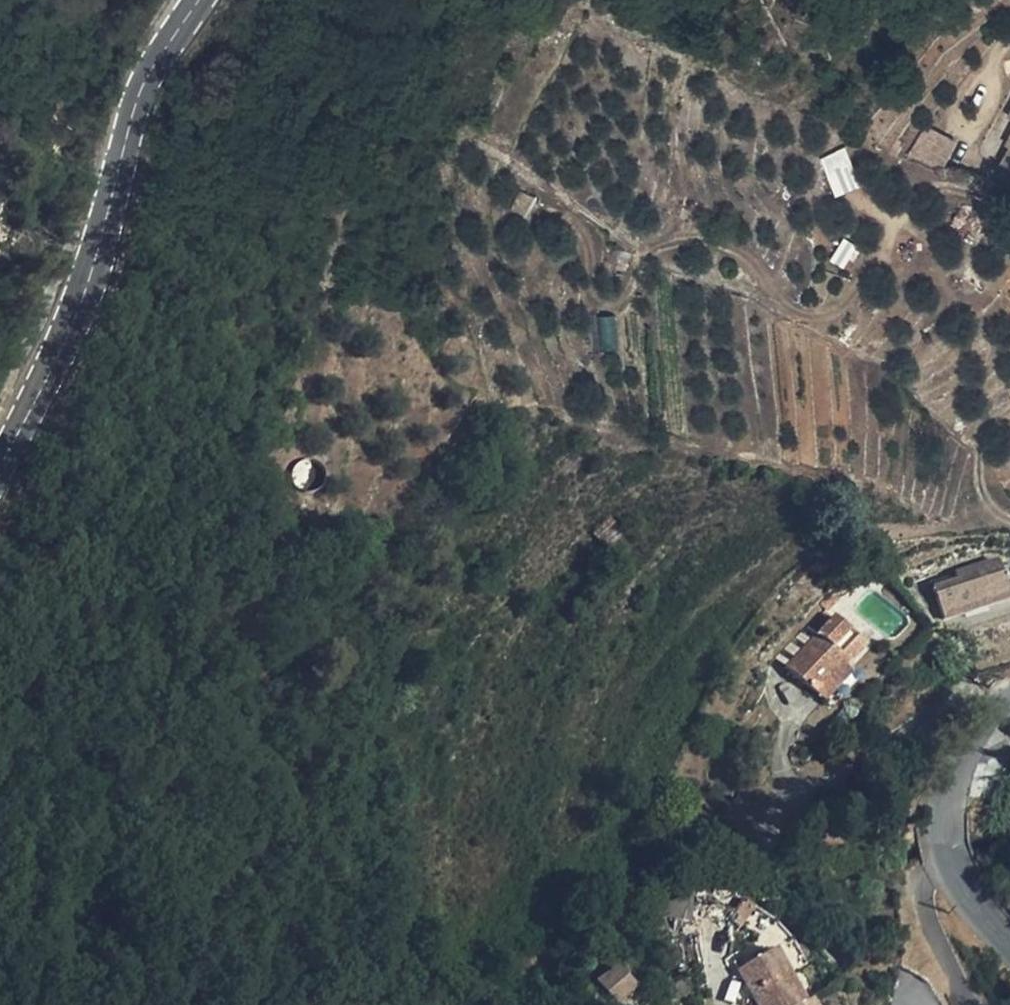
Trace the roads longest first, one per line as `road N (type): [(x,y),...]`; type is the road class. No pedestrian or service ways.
road 1 (secondary): [(0,466),(93,270),(144,78),(194,0)]
road 2 (tertiary): [(1009,699),(956,763),(944,815),(963,881),(1009,941)]

